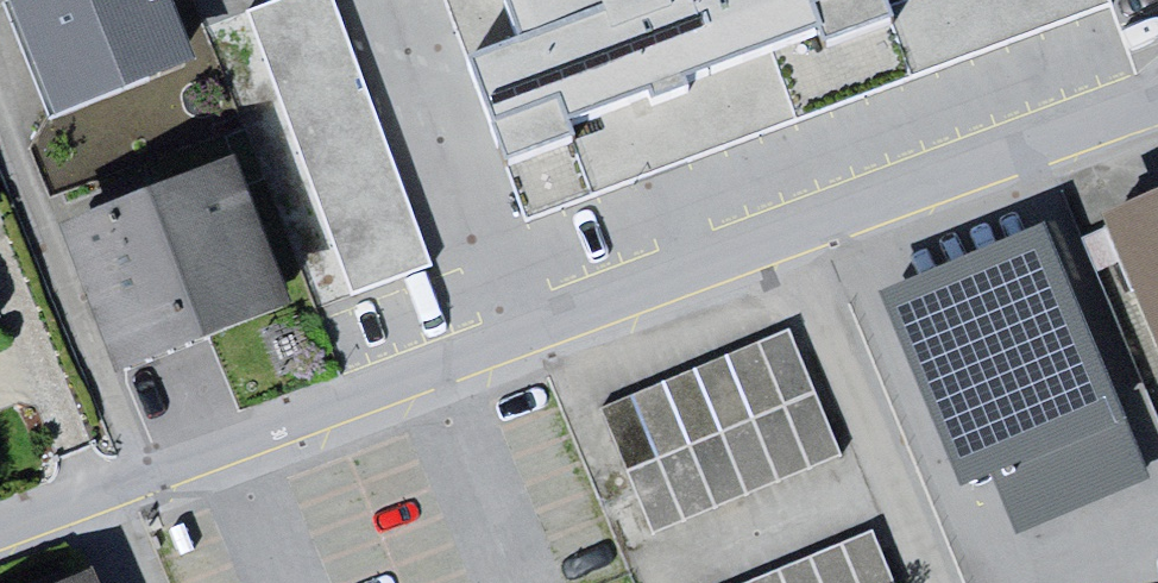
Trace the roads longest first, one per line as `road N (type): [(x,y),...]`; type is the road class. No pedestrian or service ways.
road 1 (residential): [(0,536),(793,245),(1157,98)]

